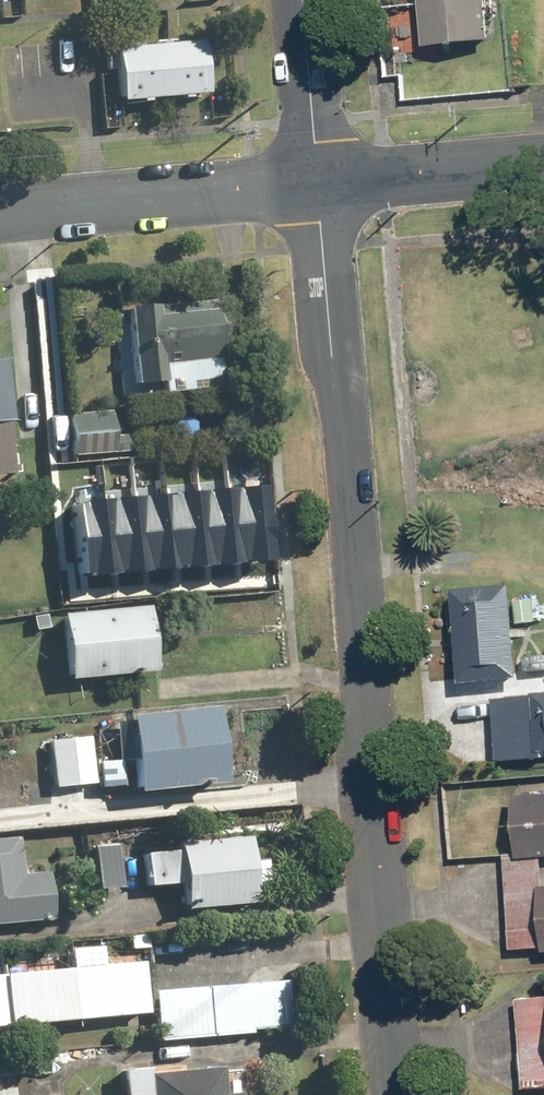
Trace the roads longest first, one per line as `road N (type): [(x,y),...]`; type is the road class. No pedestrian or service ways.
road 1 (residential): [(319,190),(395,1094)]
road 2 (tertiary): [(319,190),(0,219)]
road 3 (tertiary): [(543,170),(319,190)]
road 4 (residential): [(303,0),(319,190)]

